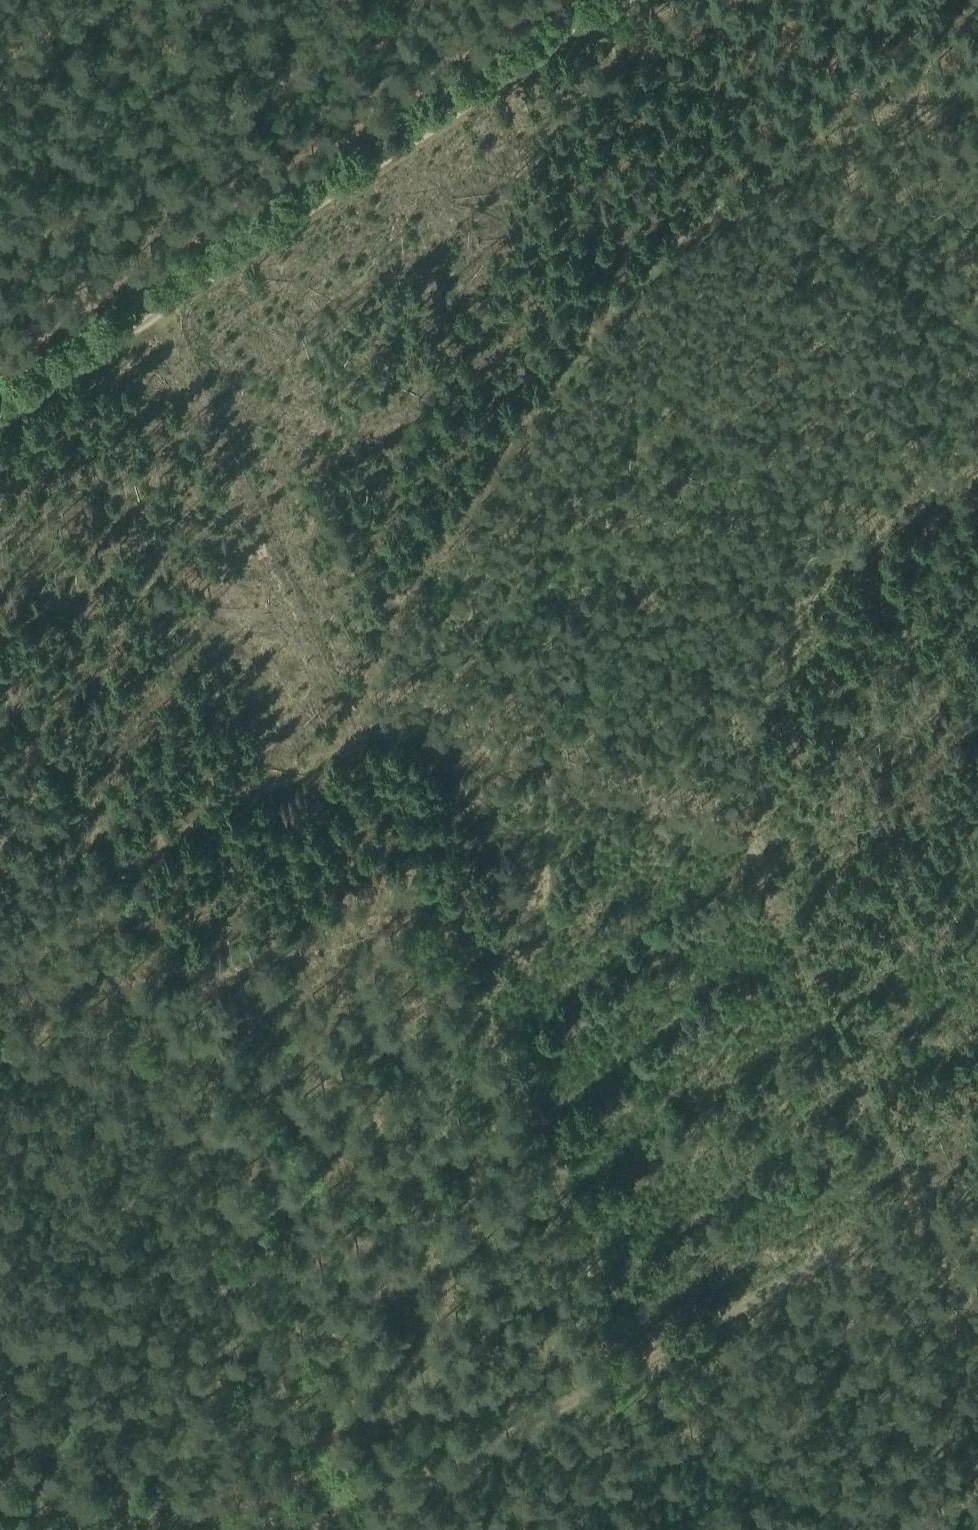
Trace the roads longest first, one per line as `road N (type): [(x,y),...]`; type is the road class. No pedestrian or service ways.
road 1 (track): [(0,1504),(355,1521),(977,1169)]
road 2 (track): [(0,418),(625,0)]

